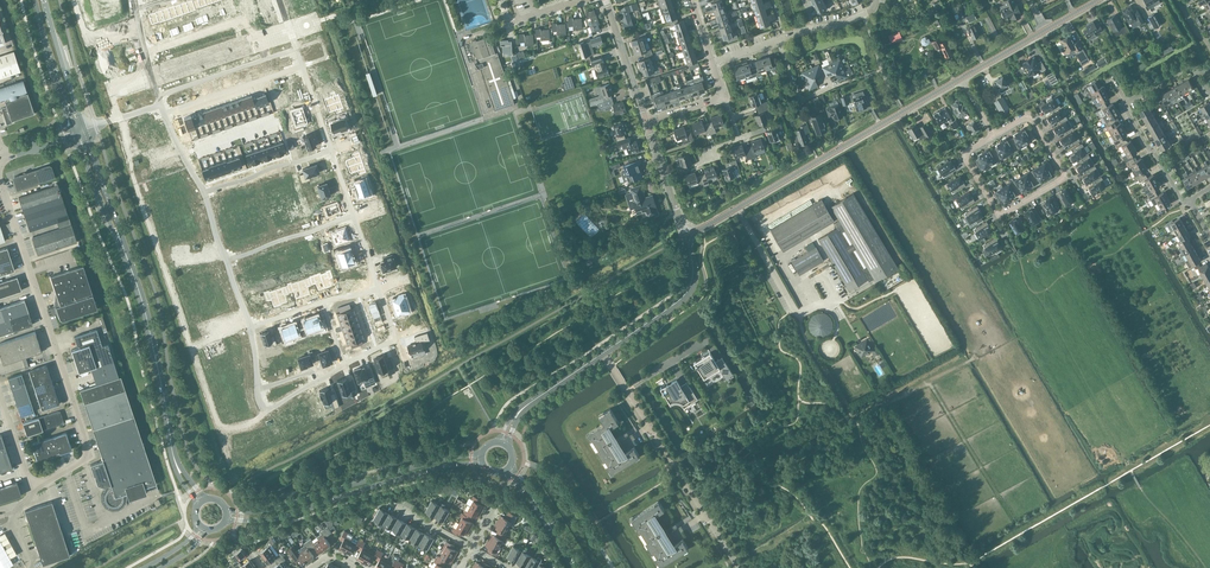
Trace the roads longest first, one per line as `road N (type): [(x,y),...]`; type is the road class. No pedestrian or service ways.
road 1 (unclassified): [(35,483),(83,460),(87,445),(0,181)]
road 2 (unclassified): [(689,240),(962,78)]
road 3 (secondary): [(227,519),(278,518),(429,470),(483,463)]
road 4 (secondary): [(482,455),(261,512),(227,510)]
road 5 (residential): [(603,353),(738,567)]
road 6 (residential): [(995,135),(1029,118),(1061,179),(1000,213),(967,161),(969,150)]
road 7 (secondary): [(177,464),(126,256)]
road 8 (residential): [(1190,202),(1147,147),(1127,103),(1187,68),(1209,71)]
road 9 (unclassified): [(603,353),(685,295),(694,274),(689,240)]
road 10 (residential): [(297,49),(158,96)]
road 11 (residential): [(165,114),(303,66)]
road 12 (residential): [(226,260),(354,215)]
road 13 (residential): [(204,193),(333,151)]
road 14 (residential): [(647,122),(606,0)]
road 15 (secondary): [(35,0),(71,121)]
road 16 (residential): [(689,240),(647,122)]
road 17 (secondary): [(81,118),(44,0)]

